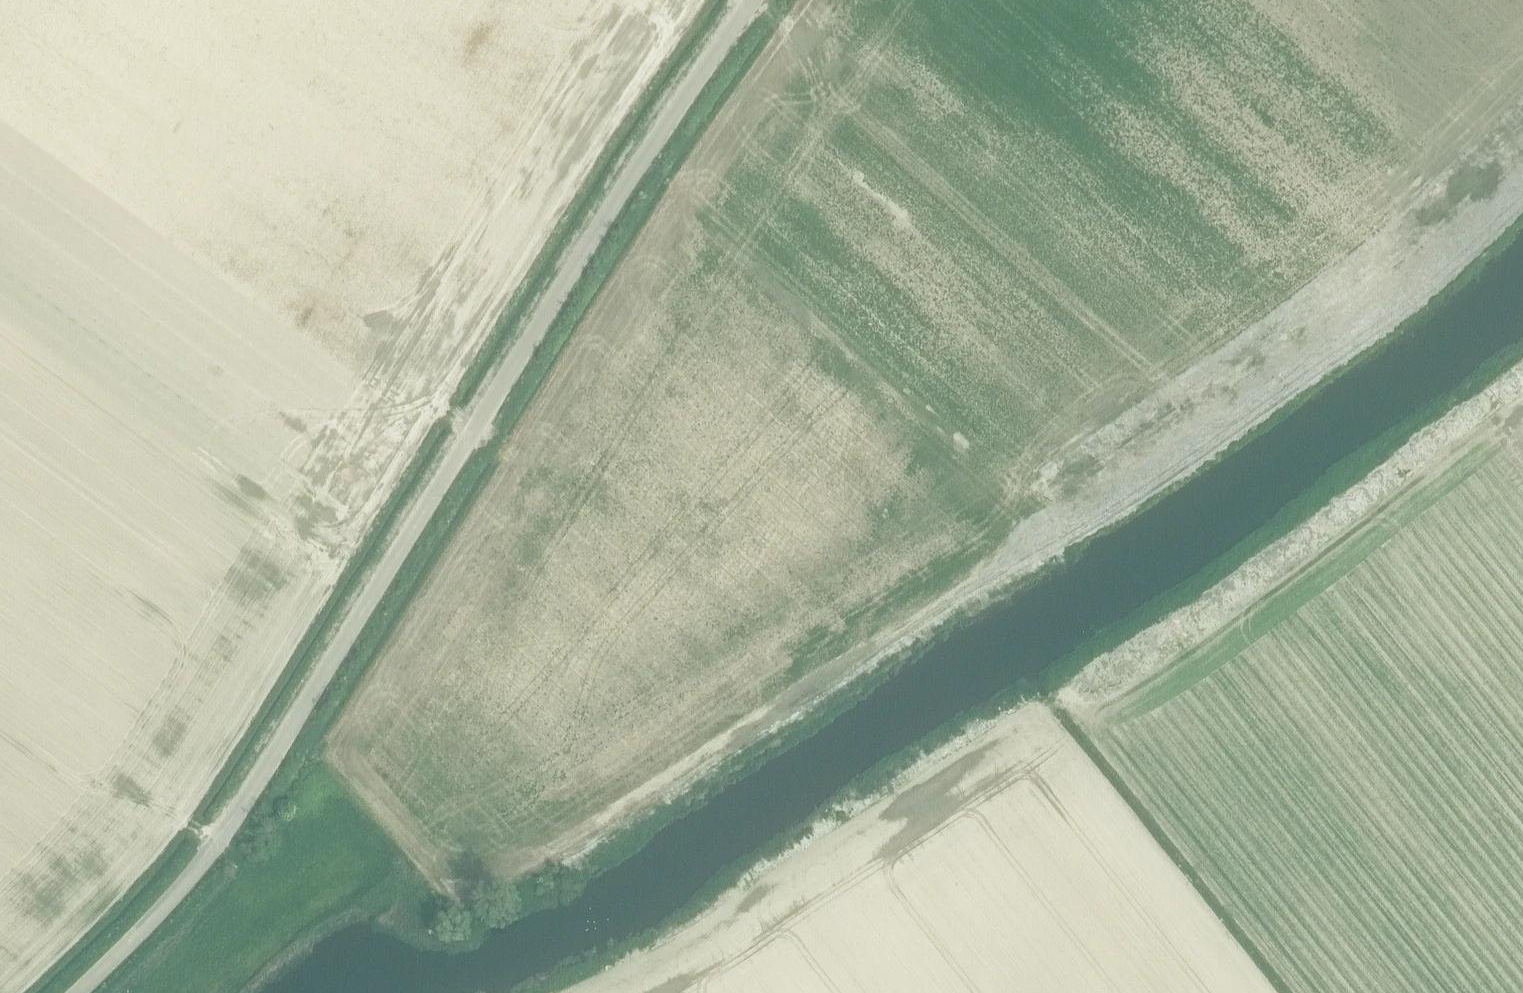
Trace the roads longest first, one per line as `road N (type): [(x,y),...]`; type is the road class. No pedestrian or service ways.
road 1 (unclassified): [(72,992),(165,905),(216,841),(606,217),(752,0)]

